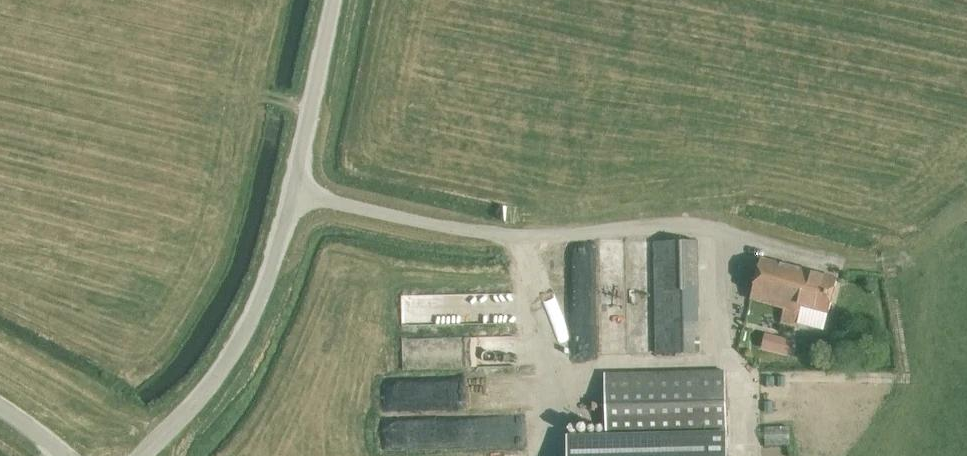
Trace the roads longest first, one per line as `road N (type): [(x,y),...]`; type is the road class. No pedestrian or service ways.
road 1 (unclassified): [(143,455),(200,398),(266,285),(333,0)]

